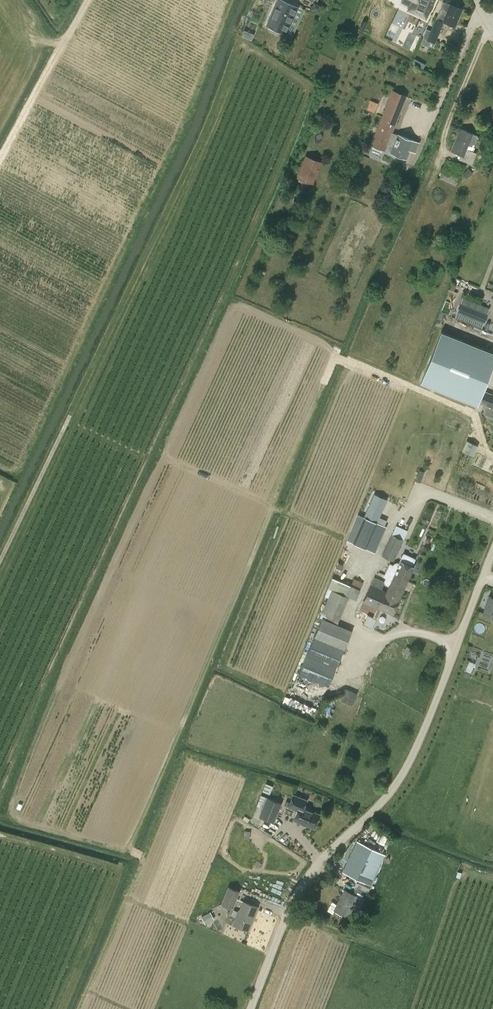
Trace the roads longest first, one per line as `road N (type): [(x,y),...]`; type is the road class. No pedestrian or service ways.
road 1 (unclassified): [(243,1008),(277,919),(304,875),(403,759),(492,539)]

